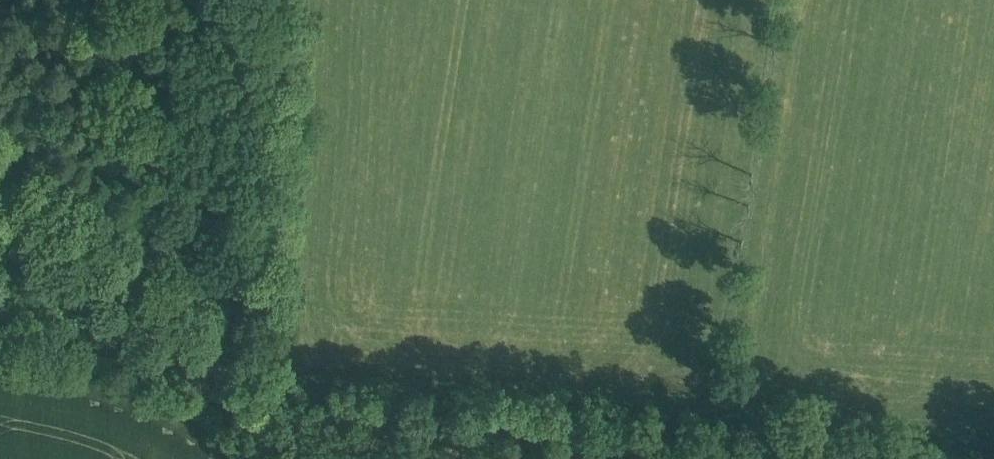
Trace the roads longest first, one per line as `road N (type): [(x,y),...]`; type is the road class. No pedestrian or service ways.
road 1 (unclassified): [(332,458),(241,400),(0,180)]

